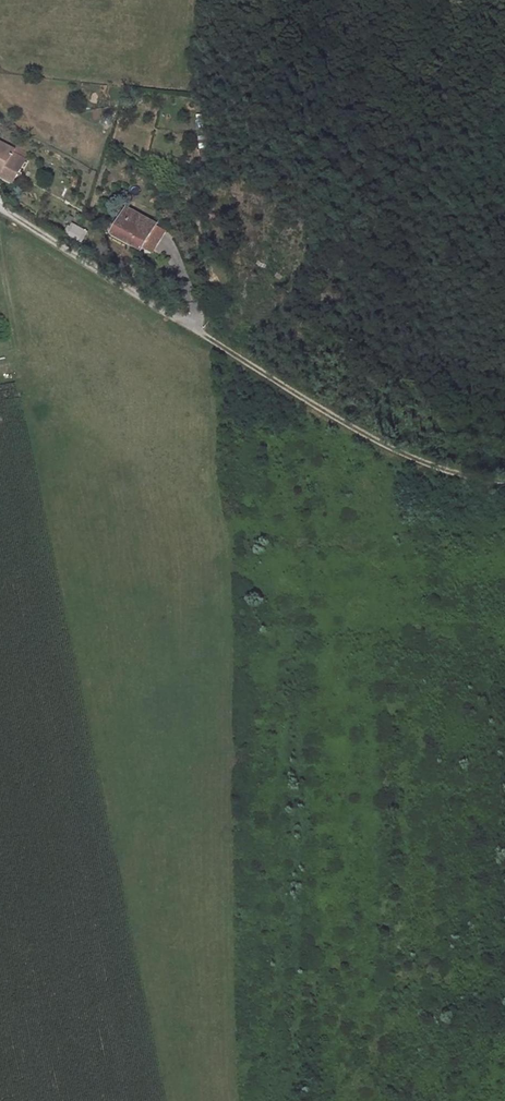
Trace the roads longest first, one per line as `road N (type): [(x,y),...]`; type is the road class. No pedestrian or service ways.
road 1 (track): [(0,210),(359,427),(437,467),(504,479)]

